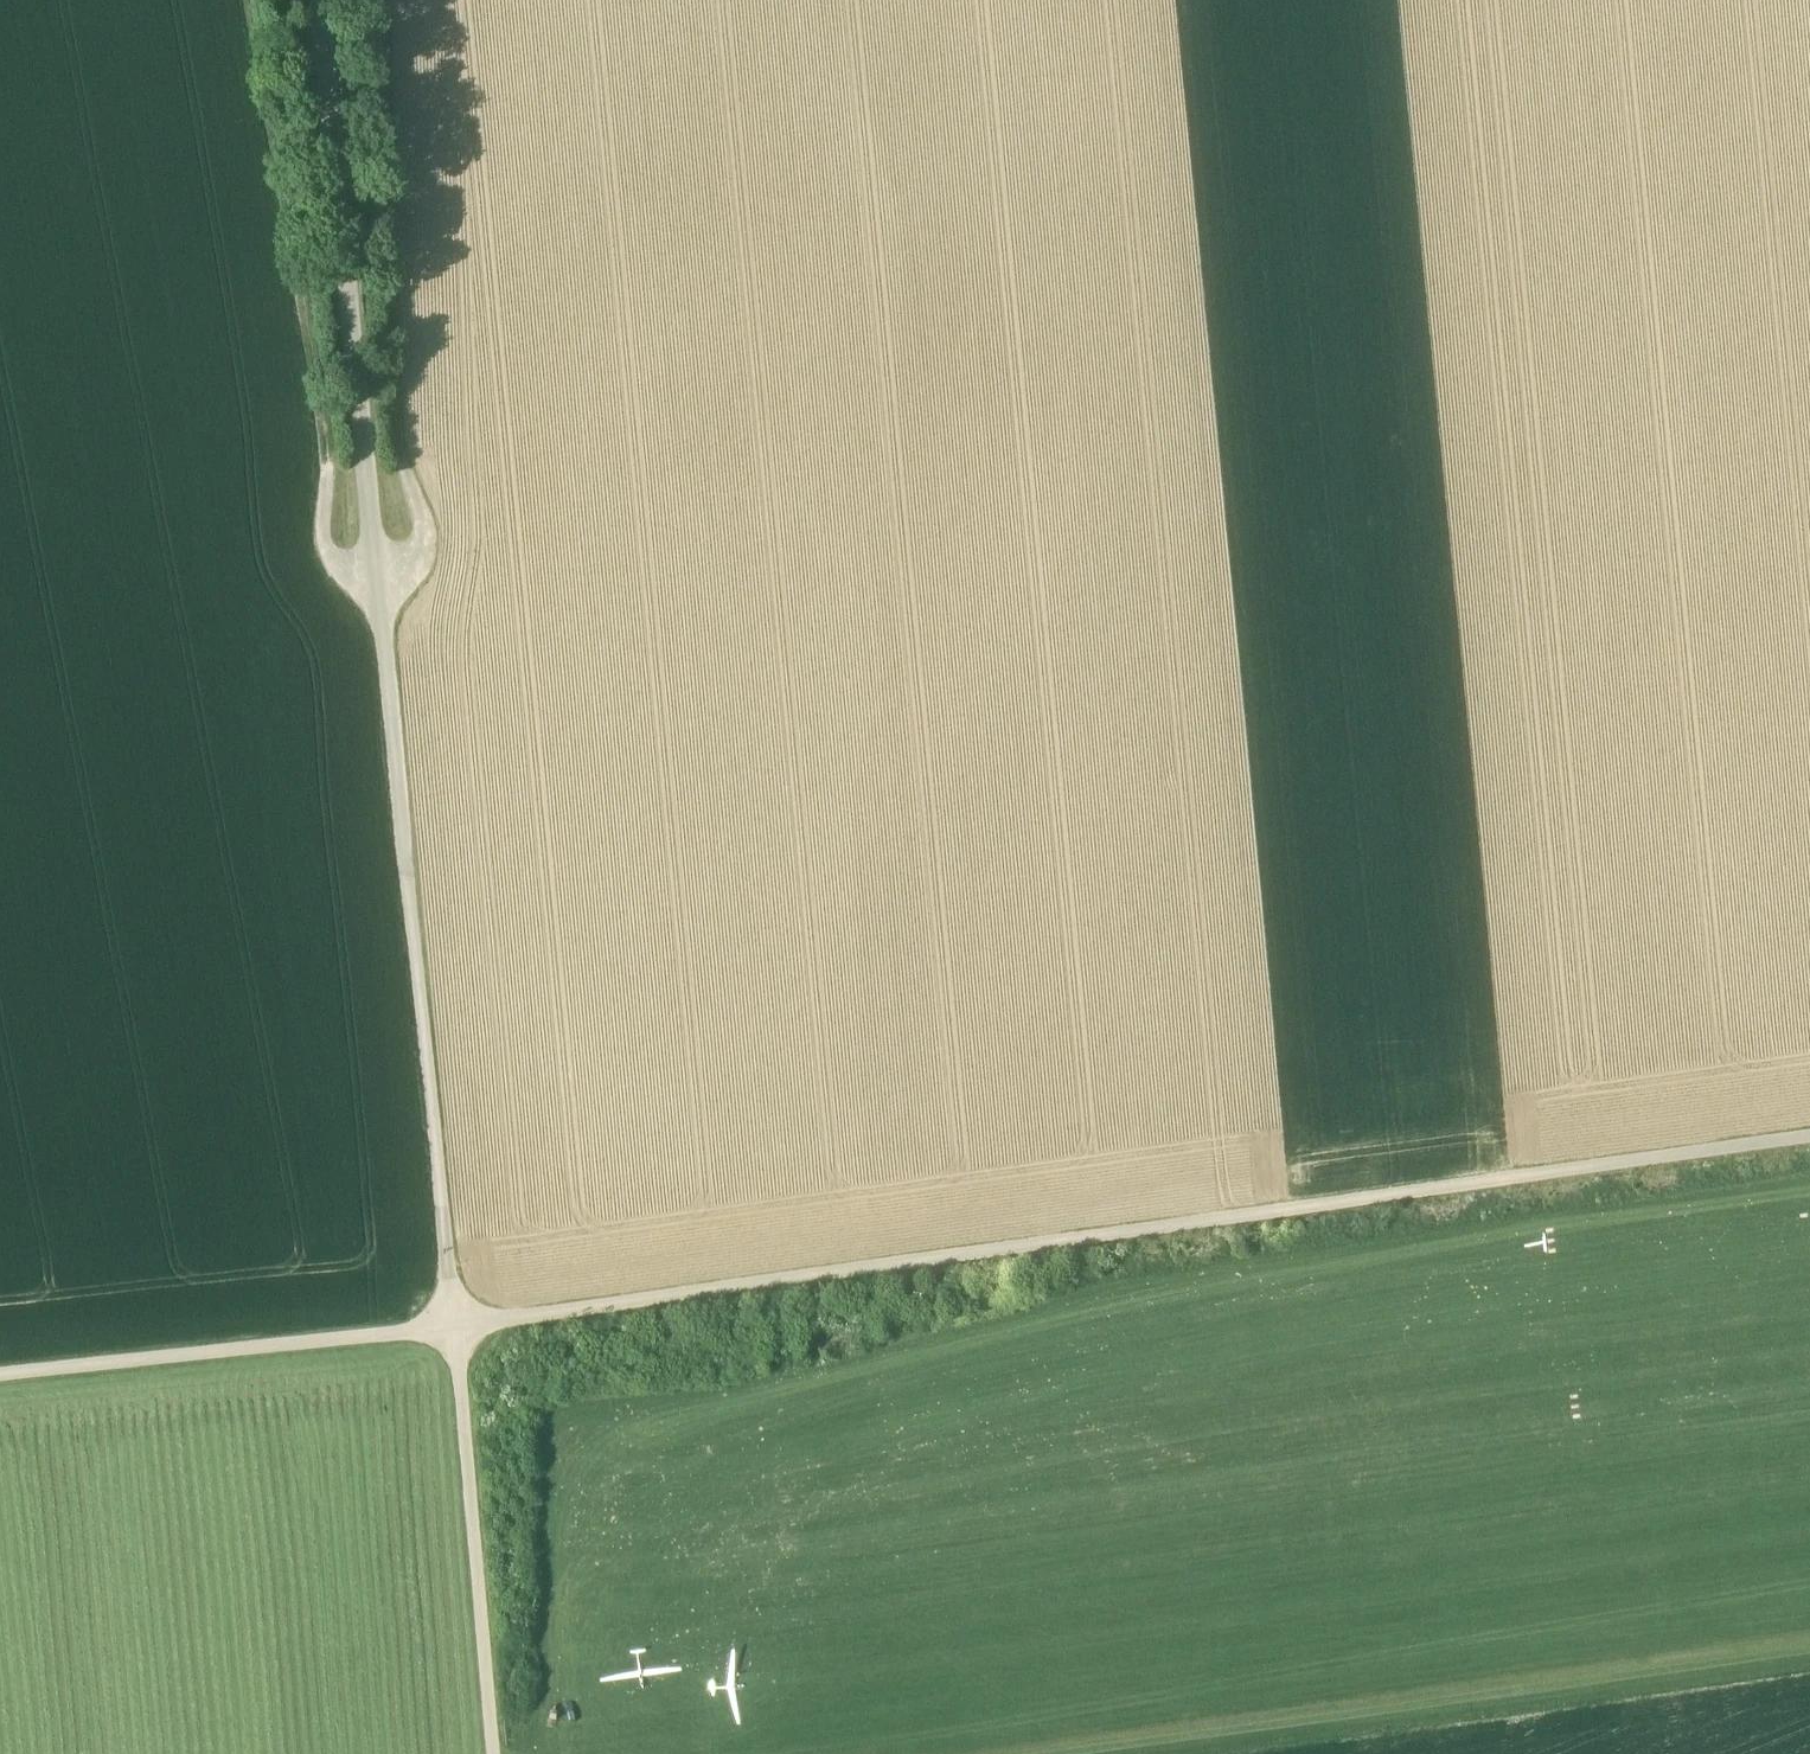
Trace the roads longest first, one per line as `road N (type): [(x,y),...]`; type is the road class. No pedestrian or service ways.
road 1 (track): [(1809,1137),(458,1327),(0,1376)]
road 2 (track): [(318,0),(495,1753)]
road 3 (track): [(247,0),(328,467),(327,549),(344,569),(377,576),(408,564),(424,536),(399,457),(386,0)]

